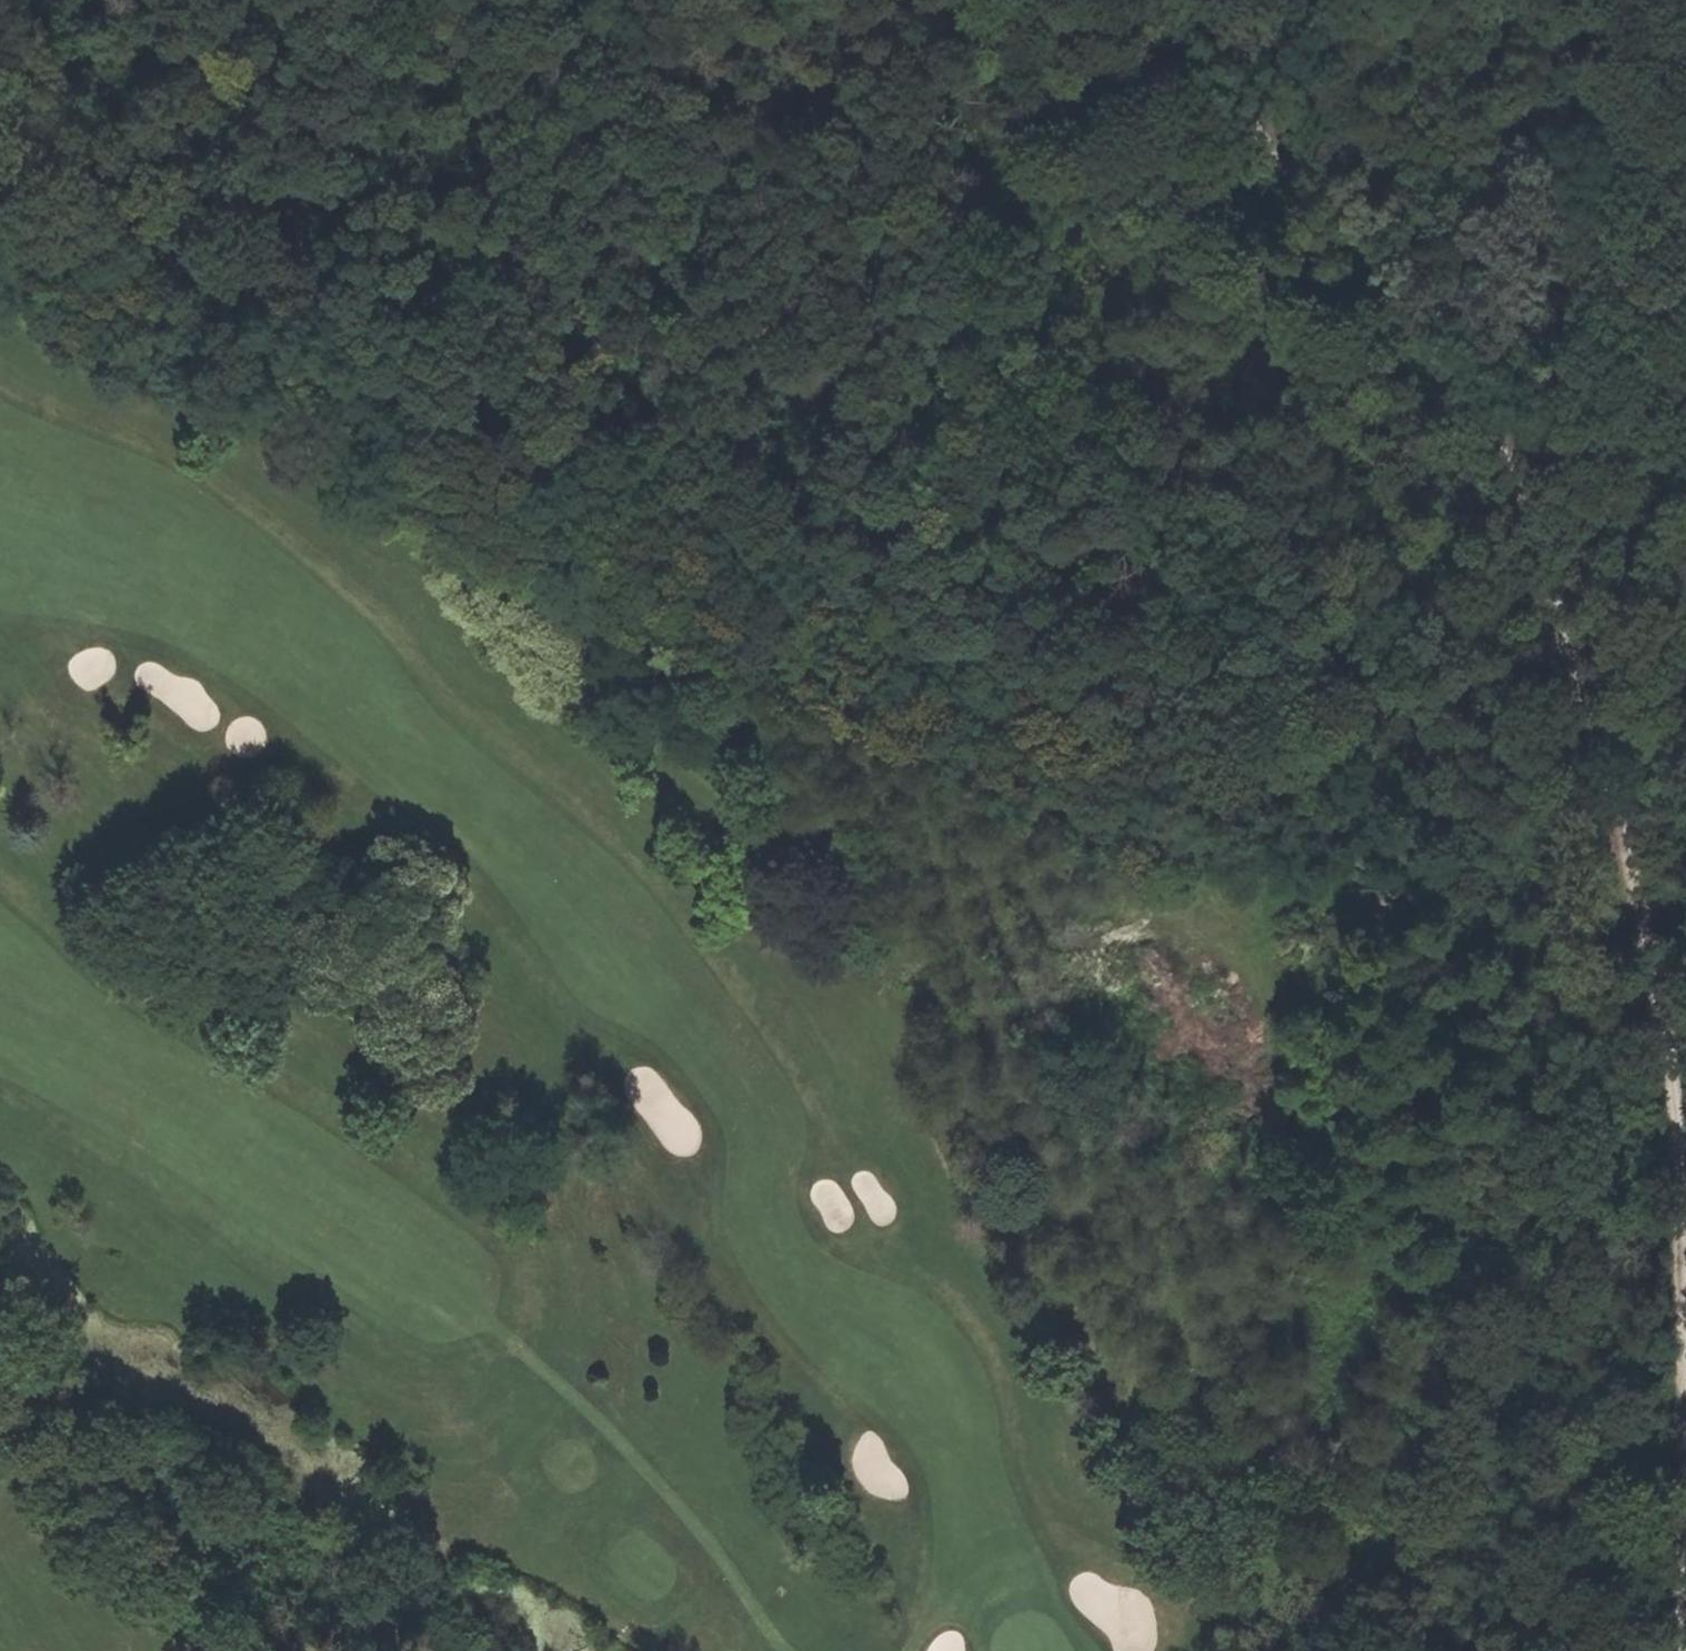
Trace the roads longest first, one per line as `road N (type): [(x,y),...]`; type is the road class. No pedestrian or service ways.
road 1 (track): [(1685,1650),(1683,1542),(1620,832),(1521,489),(1339,188),(1160,0)]
road 2 (track): [(0,158),(1227,737),(1427,705)]

